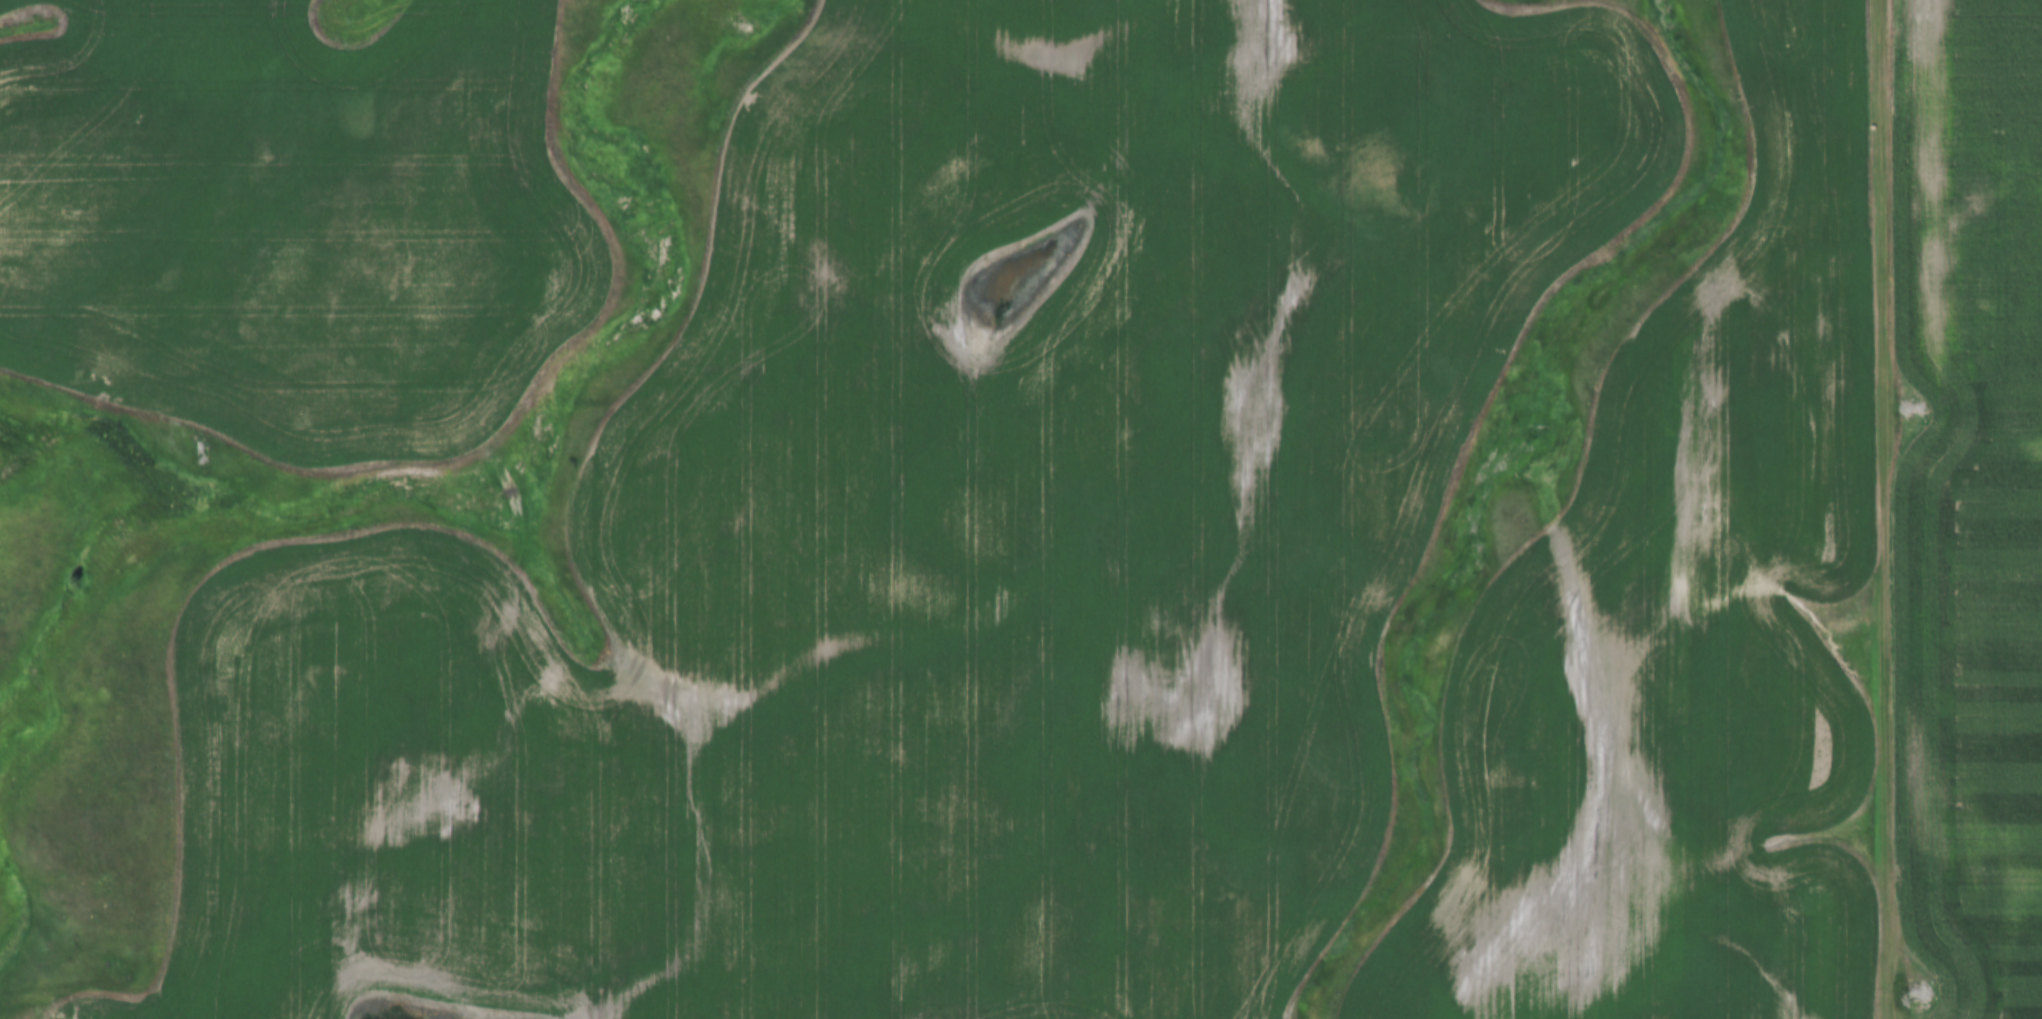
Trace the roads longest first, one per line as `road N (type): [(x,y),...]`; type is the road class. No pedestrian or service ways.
road 1 (track): [(1860,0),(1854,225)]

